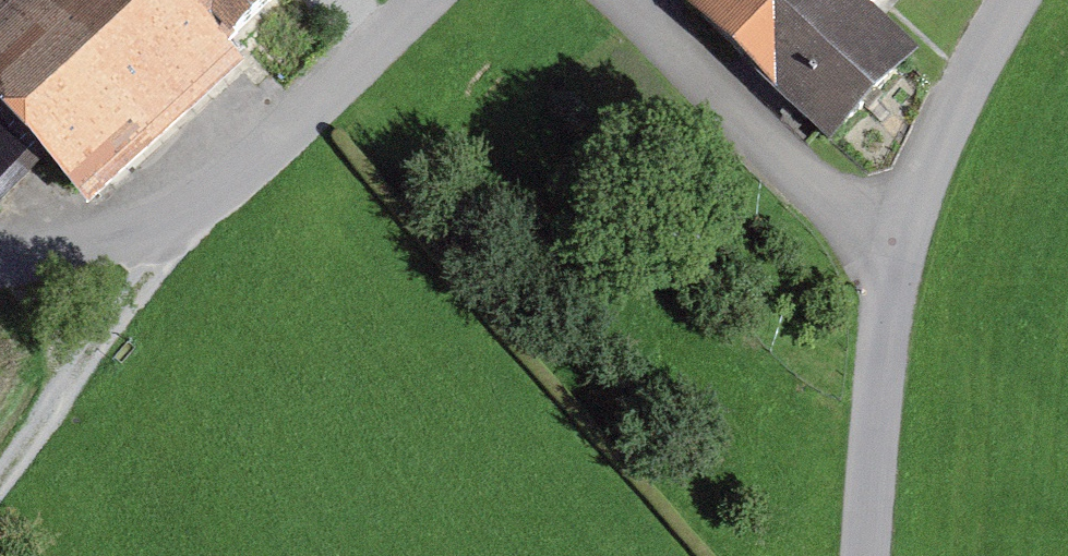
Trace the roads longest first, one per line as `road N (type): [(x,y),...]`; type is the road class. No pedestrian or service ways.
road 1 (unclassified): [(893,259),(612,0)]
road 2 (unclassified): [(421,0),(287,133),(173,225)]
road 3 (track): [(173,225),(0,480)]
road 4 (unclassified): [(866,555),(893,259)]
road 5 (unclassified): [(893,259),(945,115),(1010,0)]
road 6 (unclassified): [(0,253),(64,251),(173,225)]

